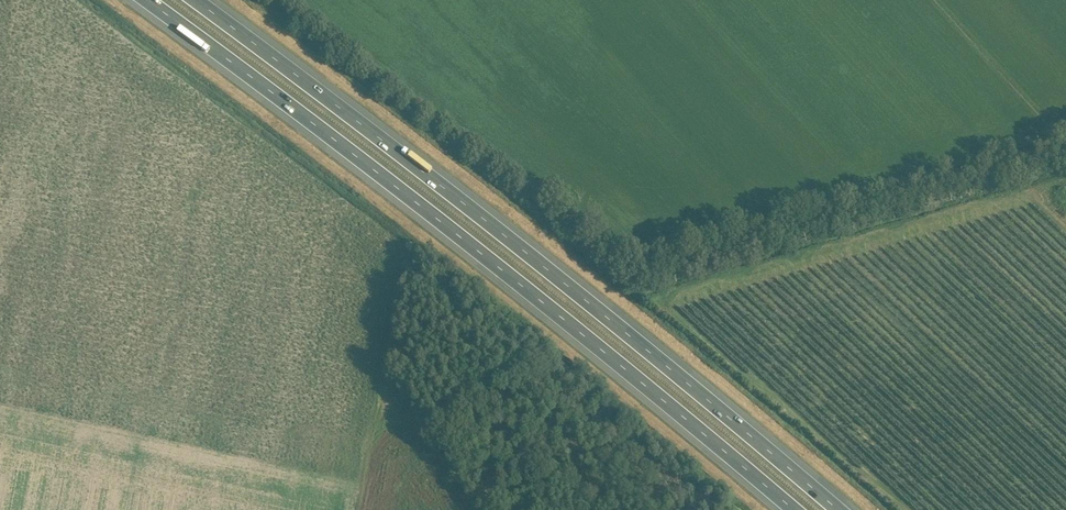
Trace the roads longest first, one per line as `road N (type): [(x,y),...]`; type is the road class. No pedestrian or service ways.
road 1 (motorway): [(146,0),(343,146),(792,509)]
road 2 (motorway): [(838,509),(363,126),(193,0)]
road 3 (track): [(1065,164),(656,296)]

